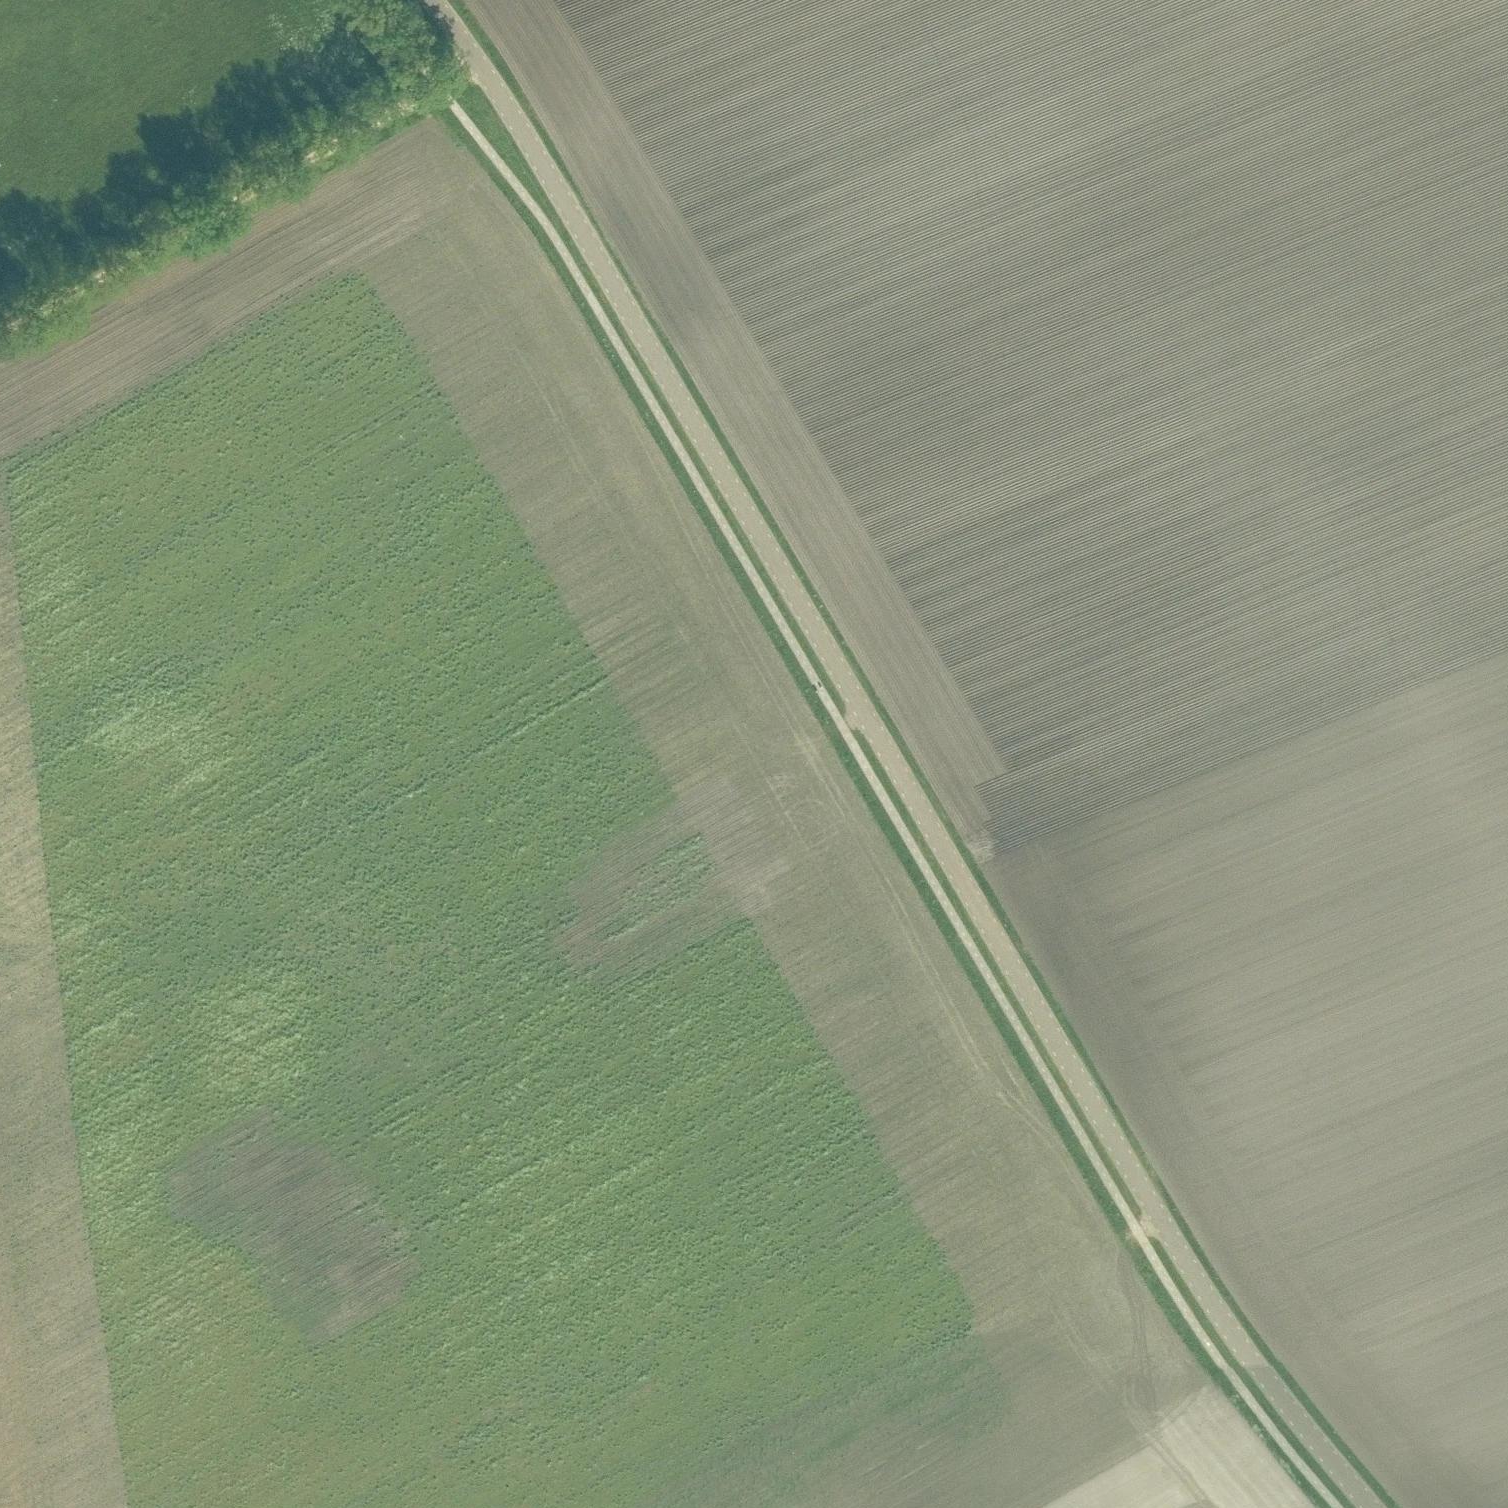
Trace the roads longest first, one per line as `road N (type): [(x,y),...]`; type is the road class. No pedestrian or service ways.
road 1 (tertiary): [(1373,1507),(1252,1362),(1202,1286),(504,102),(431,0)]
road 2 (track): [(0,332),(438,86)]

